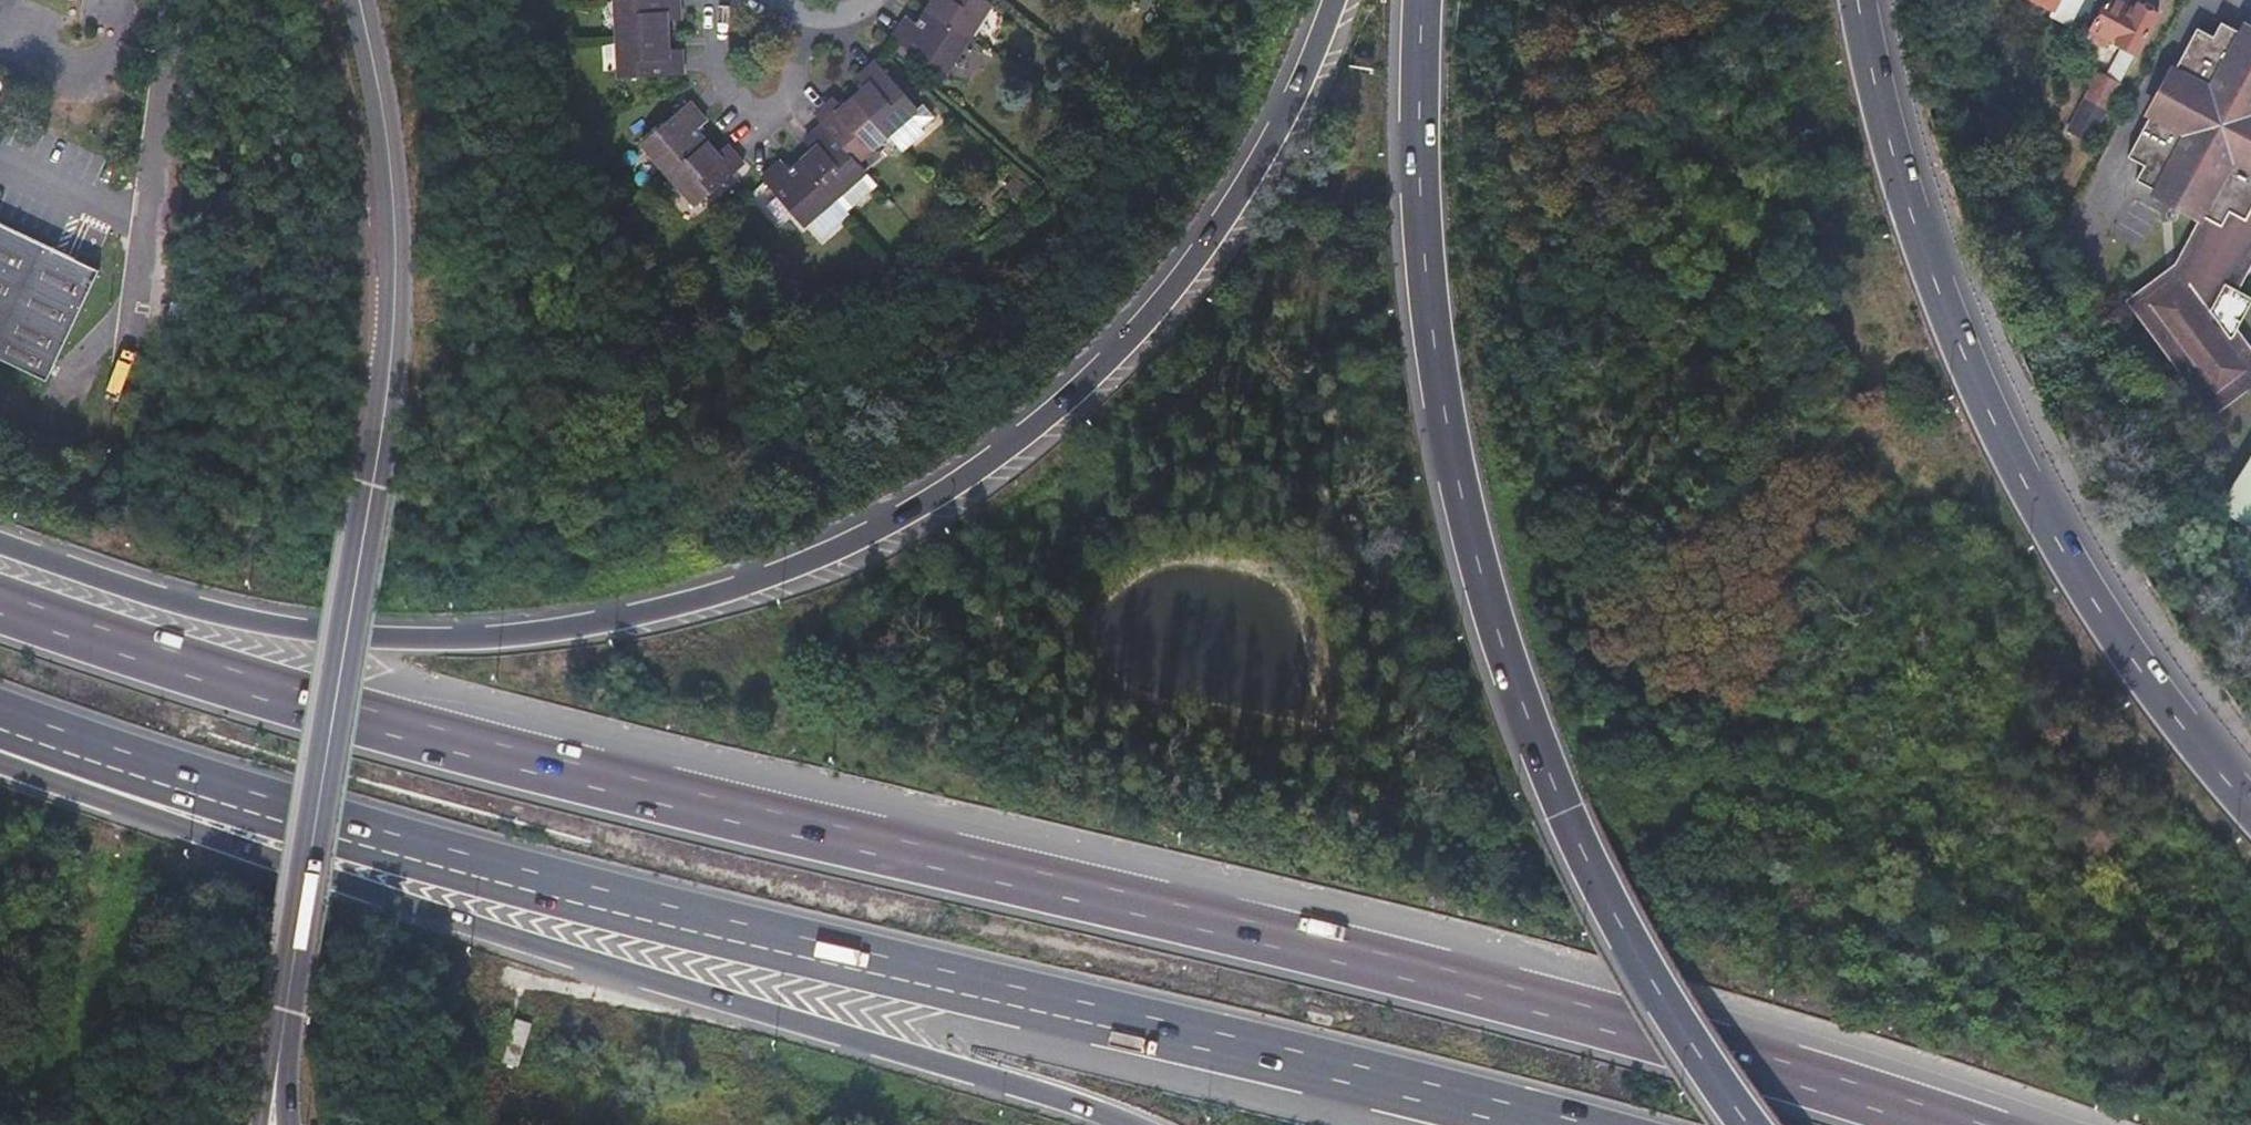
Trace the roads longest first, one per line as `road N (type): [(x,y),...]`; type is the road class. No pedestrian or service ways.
road 1 (motorway): [(1954,1124),(1474,984),(387,724),(0,604)]
road 2 (motorway): [(1338,0),(1287,121),(1206,259),(1097,386),(953,499),(785,577),(604,631),(390,637),(269,625),(0,544)]
road 3 (motorway): [(0,718),(362,836),(1549,1124)]
road 4 (motorway): [(1424,0),(1423,200),(1433,336),(1458,471),(1509,658),(1583,854),(1682,1031),(1749,1124)]
road 5 (motorway): [(0,767),(405,902),(1127,1124)]
road 6 (tertiary): [(288,1011),(393,338),(391,159),(360,0)]
road 7 (motorway): [(2250,806),(2179,720),(2040,510),(1930,266),(1858,0)]
road 8 (unclassified): [(164,0),(108,468)]

